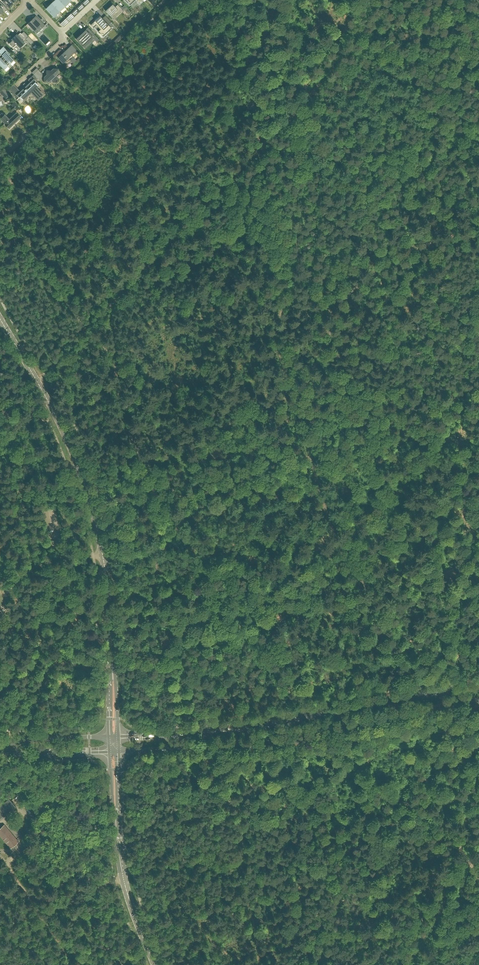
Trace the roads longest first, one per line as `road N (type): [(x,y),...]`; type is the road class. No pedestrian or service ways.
road 1 (track): [(478,235),(419,247),(368,279),(294,390),(154,462),(149,473)]
road 2 (tertiary): [(113,676),(103,557),(83,478),(0,318)]
road 3 (secondary): [(478,685),(247,728),(118,735)]
road 4 (secondary): [(119,751),(284,742),(478,701)]
road 5 (track): [(478,877),(451,828),(452,749),(434,672),(385,610)]
road 6 (track): [(324,509),(280,358),(277,329),(289,293)]
road 7 (track): [(241,860),(133,872),(70,903),(28,896)]
road 8 (track): [(261,146),(116,300)]
road 9 (track): [(41,120),(171,0)]
road 10 (track): [(149,473),(124,423),(112,359),(87,329)]
road 11 (track): [(289,293),(297,238),(261,146)]
road 12 (tertiary): [(155,964),(125,883),(119,819)]

